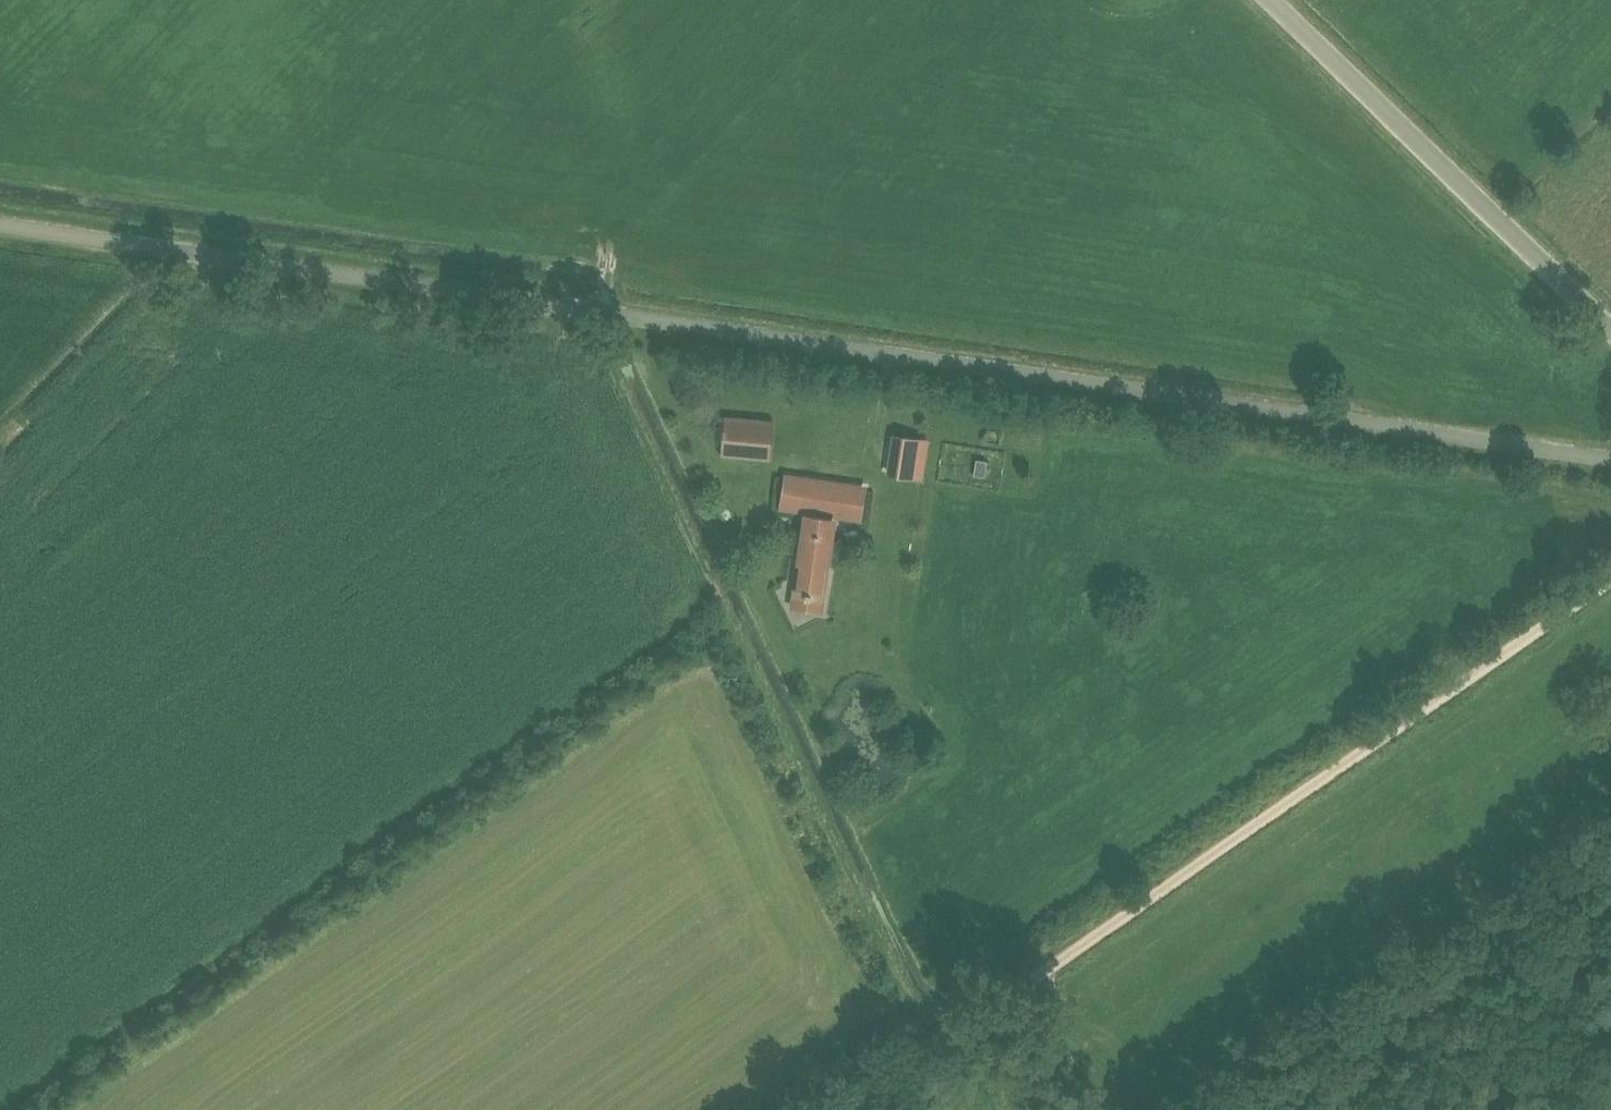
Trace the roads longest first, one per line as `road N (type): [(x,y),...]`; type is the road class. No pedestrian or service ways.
road 1 (unclassified): [(1610,456),(0,219)]
road 2 (track): [(1610,573),(981,1017)]
road 3 (unclassified): [(1610,325),(1280,0)]
road 4 (track): [(981,1017),(849,1109)]

